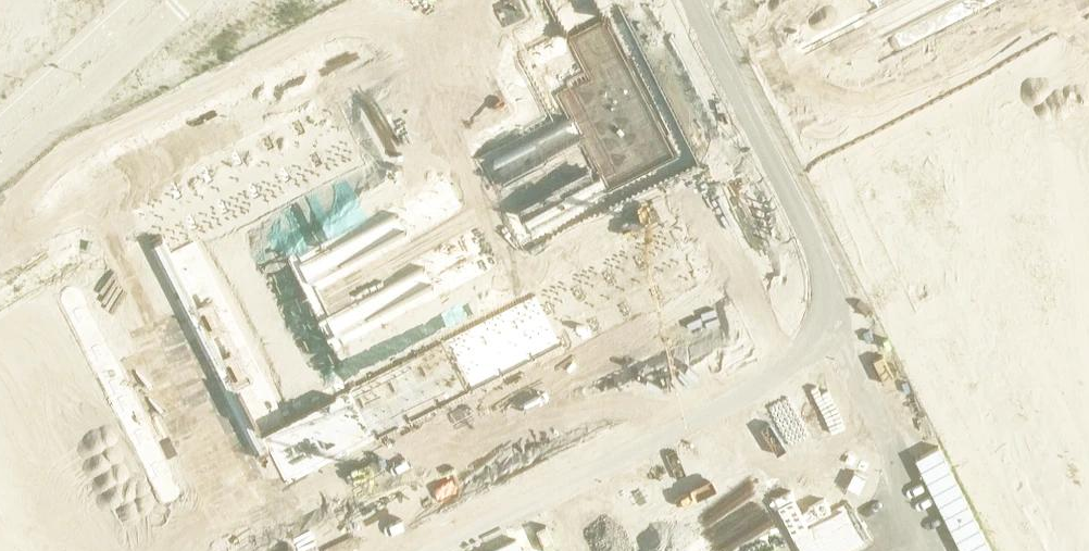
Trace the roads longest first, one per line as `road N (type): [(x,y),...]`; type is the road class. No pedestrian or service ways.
road 1 (tertiary): [(0,529),(1038,0)]
road 2 (tertiary): [(817,0),(0,405)]
road 3 (unclassified): [(0,166),(186,0)]

